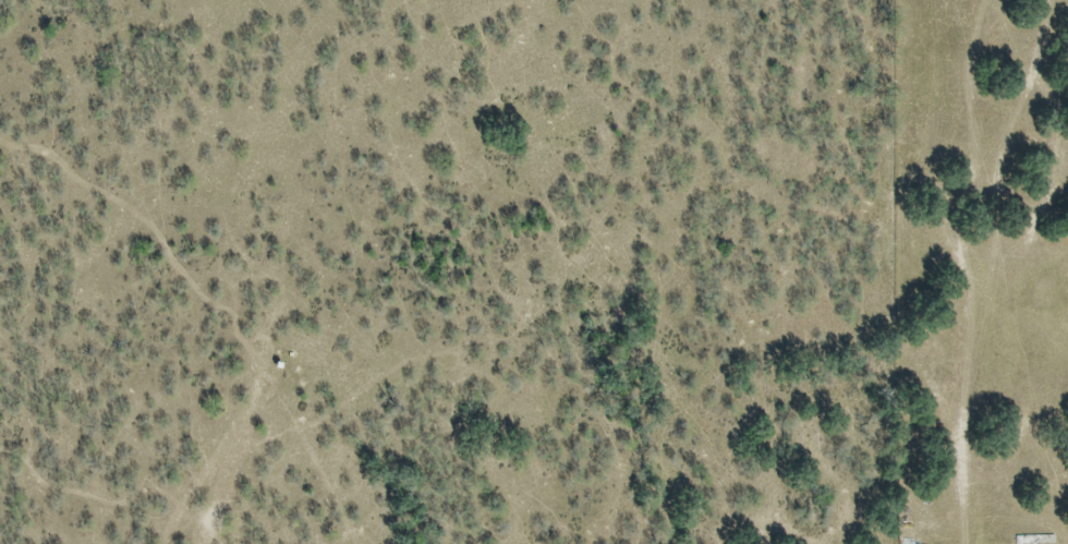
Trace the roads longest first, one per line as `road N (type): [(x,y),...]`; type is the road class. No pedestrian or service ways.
road 1 (track): [(971,0),(957,64),(957,337),(981,543)]

